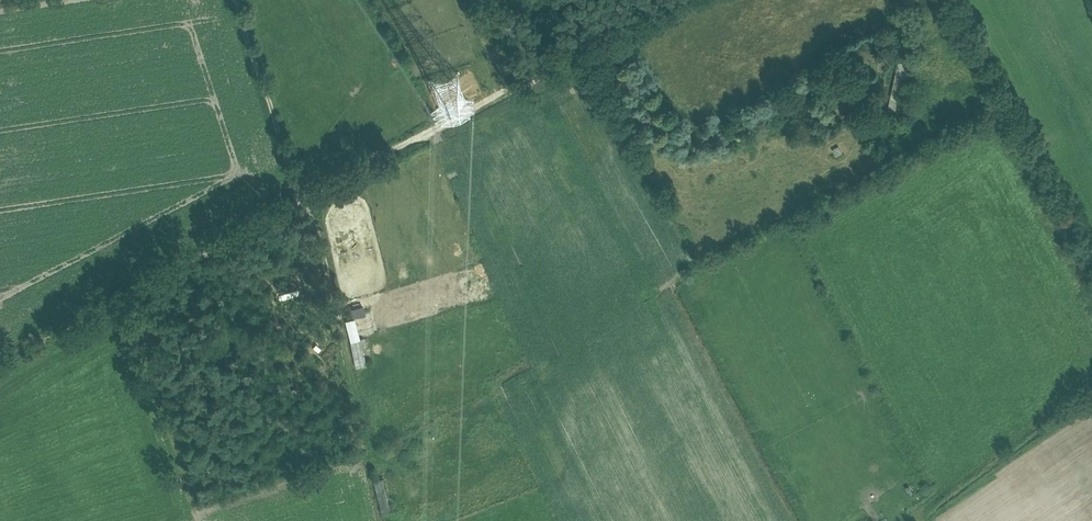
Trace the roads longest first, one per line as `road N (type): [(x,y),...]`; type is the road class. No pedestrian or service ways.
road 1 (track): [(306,208),(681,0)]
road 2 (track): [(0,366),(306,208)]

